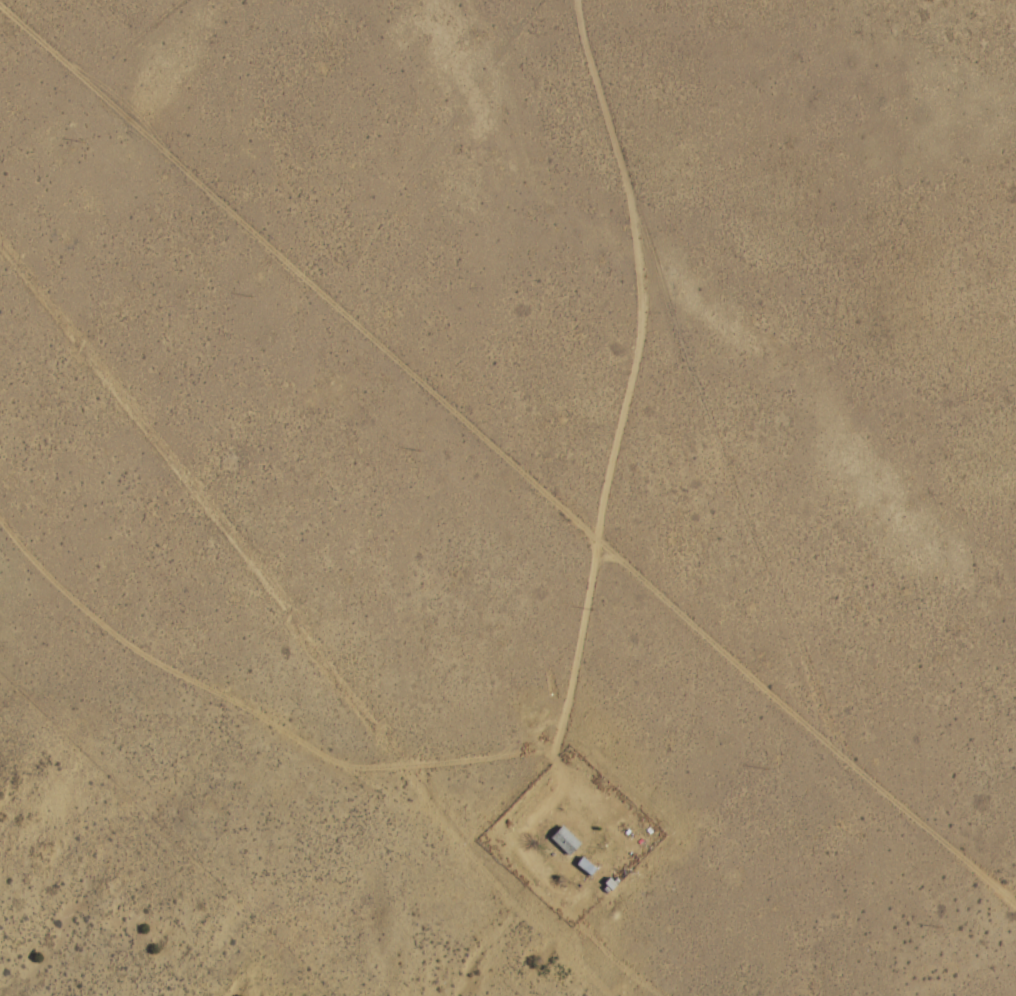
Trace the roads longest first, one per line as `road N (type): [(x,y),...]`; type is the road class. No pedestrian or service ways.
road 1 (track): [(1015,942),(985,904),(778,751),(540,0)]
road 2 (track): [(778,751),(669,671),(431,411),(268,294),(0,50)]

